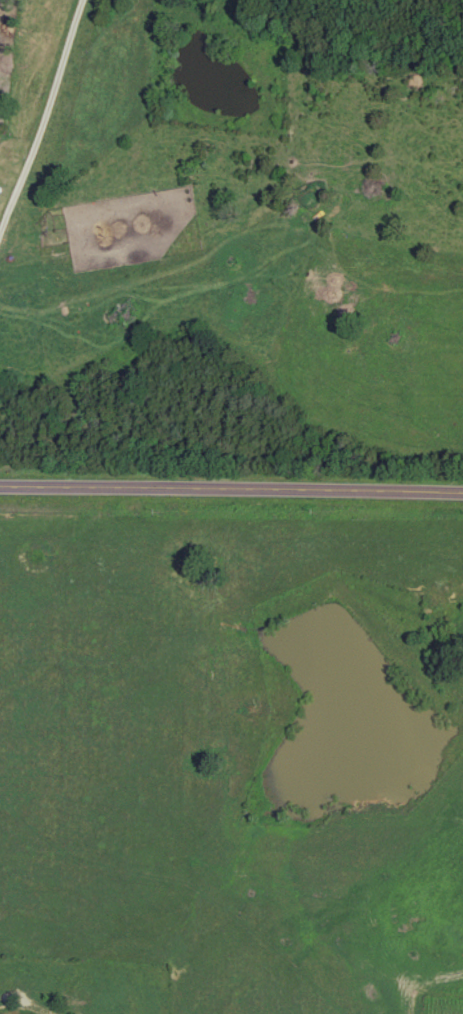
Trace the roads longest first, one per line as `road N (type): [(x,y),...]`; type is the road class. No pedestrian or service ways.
road 1 (secondary): [(462,496),(0,488)]

